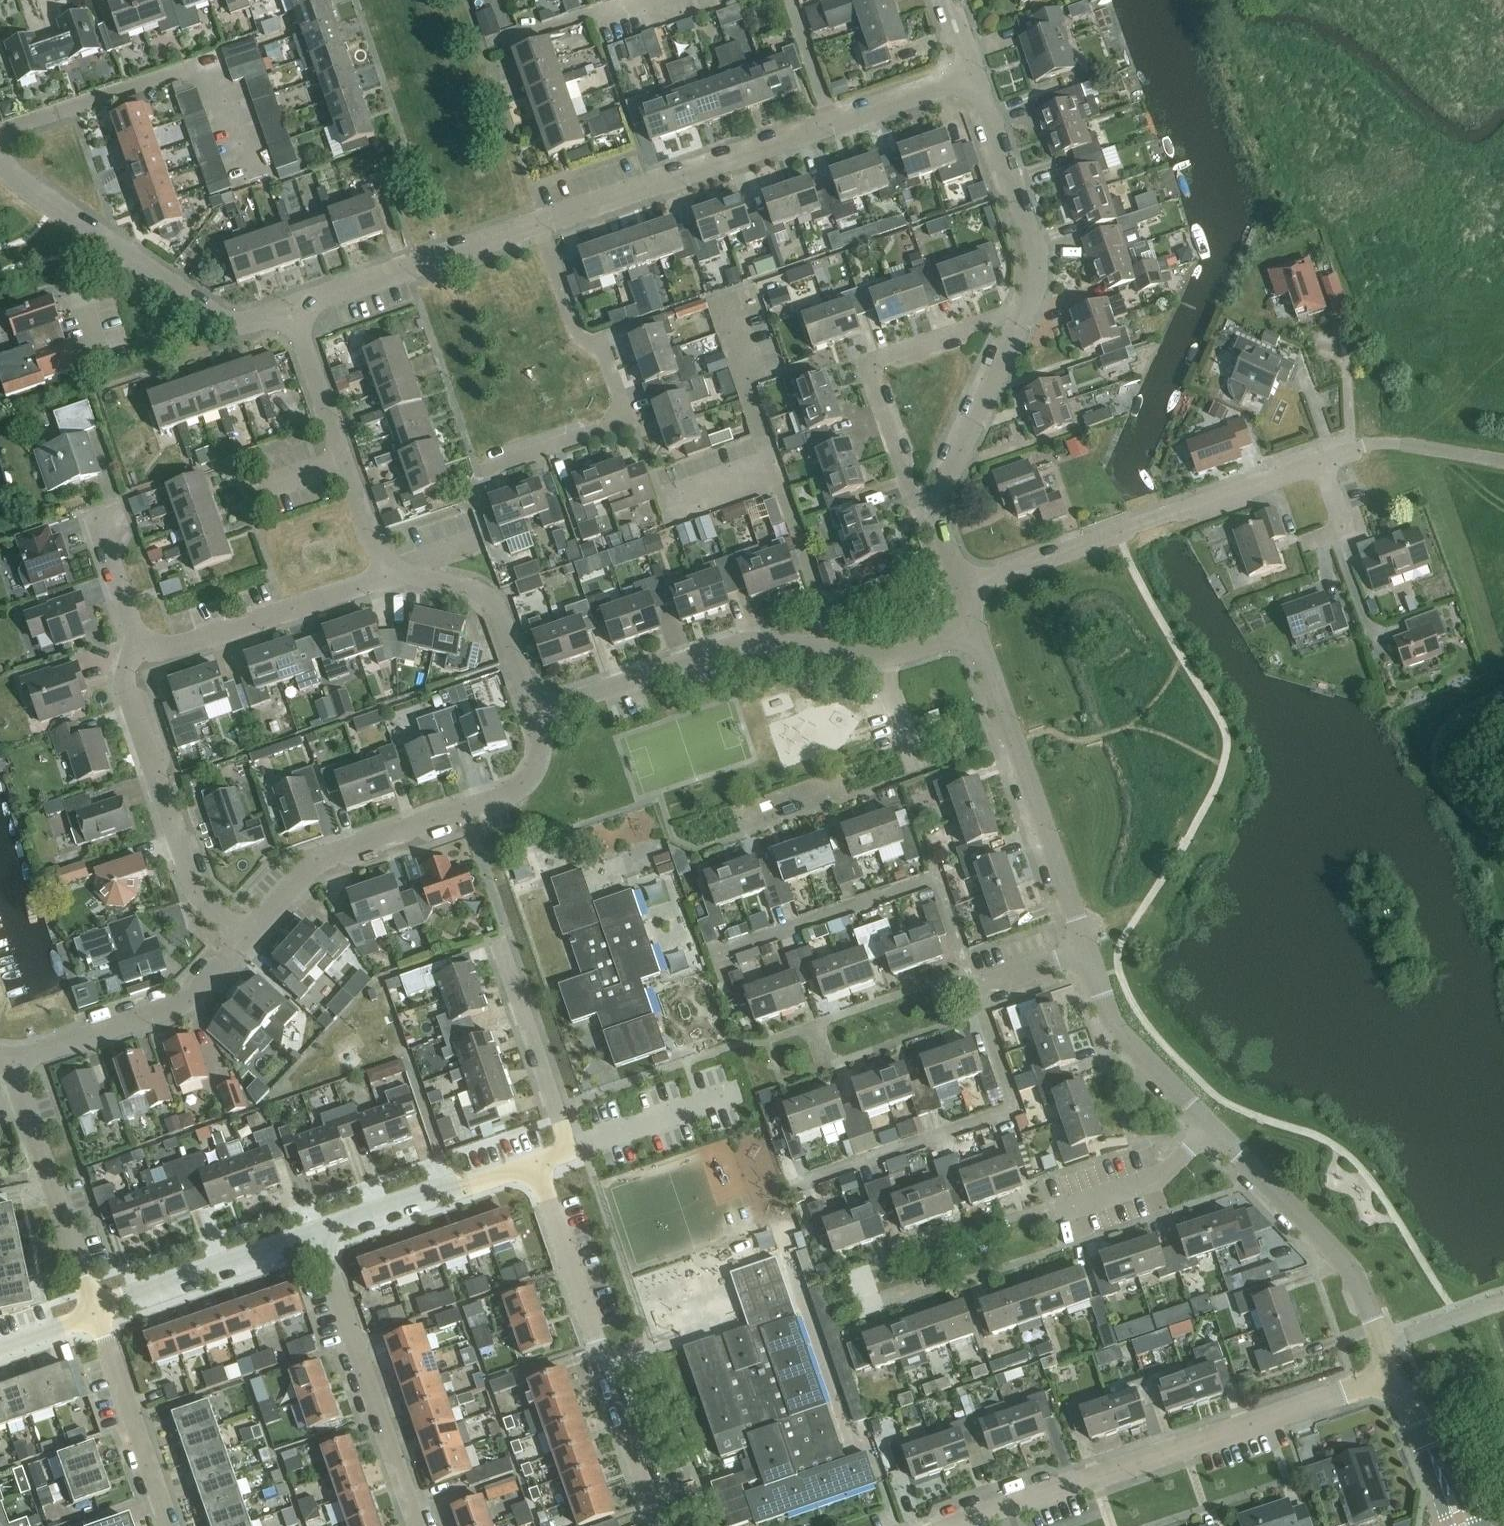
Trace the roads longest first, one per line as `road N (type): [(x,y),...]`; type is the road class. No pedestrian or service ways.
road 1 (residential): [(542,223),(976,75)]
road 2 (residential): [(948,1525),(1381,1384)]
road 3 (residential): [(244,938),(319,856),(526,782),(543,746),(536,711)]
road 4 (residential): [(959,586),(1322,460)]
road 5 (residential): [(658,1525),(535,1161)]
road 6 (residential): [(479,471),(626,418),(600,346),(576,338),(542,223)]
road 7 (residential): [(536,711),(741,640),(888,656)]
road 8 (residential): [(973,990),(1016,1109),(799,1186)]
road 9 (residential): [(715,952),(937,874),(973,990)]
road 10 (residential): [(0,167),(237,326),(295,308)]
road 11 (residential): [(934,509),(918,505),(905,486),(866,360),(1028,306)]
road 12 (residential): [(1087,950),(974,632)]
road 13 (residential): [(244,938),(193,890),(126,685),(139,642)]
road 14 (residential): [(418,1525),(318,1231)]
road 15 (residential): [(1382,1345),(1353,1270),(1209,1127)]
road 16 (residential): [(391,568),(379,557),(295,308)]
road 17 (residential): [(6,1060),(184,1003),(244,938)]
road 18 (residential): [(535,1161),(569,1150),(496,932)]
road 19 (residential): [(139,642),(184,644),(391,568)]
road 20 (residential): [(91,1311),(6,1060)]
road 21 (residential): [(295,308),(542,223)]
road 22 (residential): [(1028,306),(1034,247),(976,75)]
road 23 (residential): [(91,1311),(318,1231)]
road 24 (residential): [(318,1231),(535,1161)]
road 25 (residential): [(167,1525),(91,1311)]
road 26 (residential): [(536,711),(490,597),(391,568)]
road 27 (residential): [(934,509),(1028,306)]
road 28 (residential): [(1209,1127),(1114,1025),(1087,950)]
road 29 (residential): [(1322,460),(1374,442),(1503,460)]
road 30 (residential): [(1052,1214),(1163,1177),(1209,1127)]
road 31 (residential): [(139,642),(93,512)]
road 32 (residential): [(1382,1345),(1503,1301)]
road 33 (residential): [(973,990),(1087,950)]

